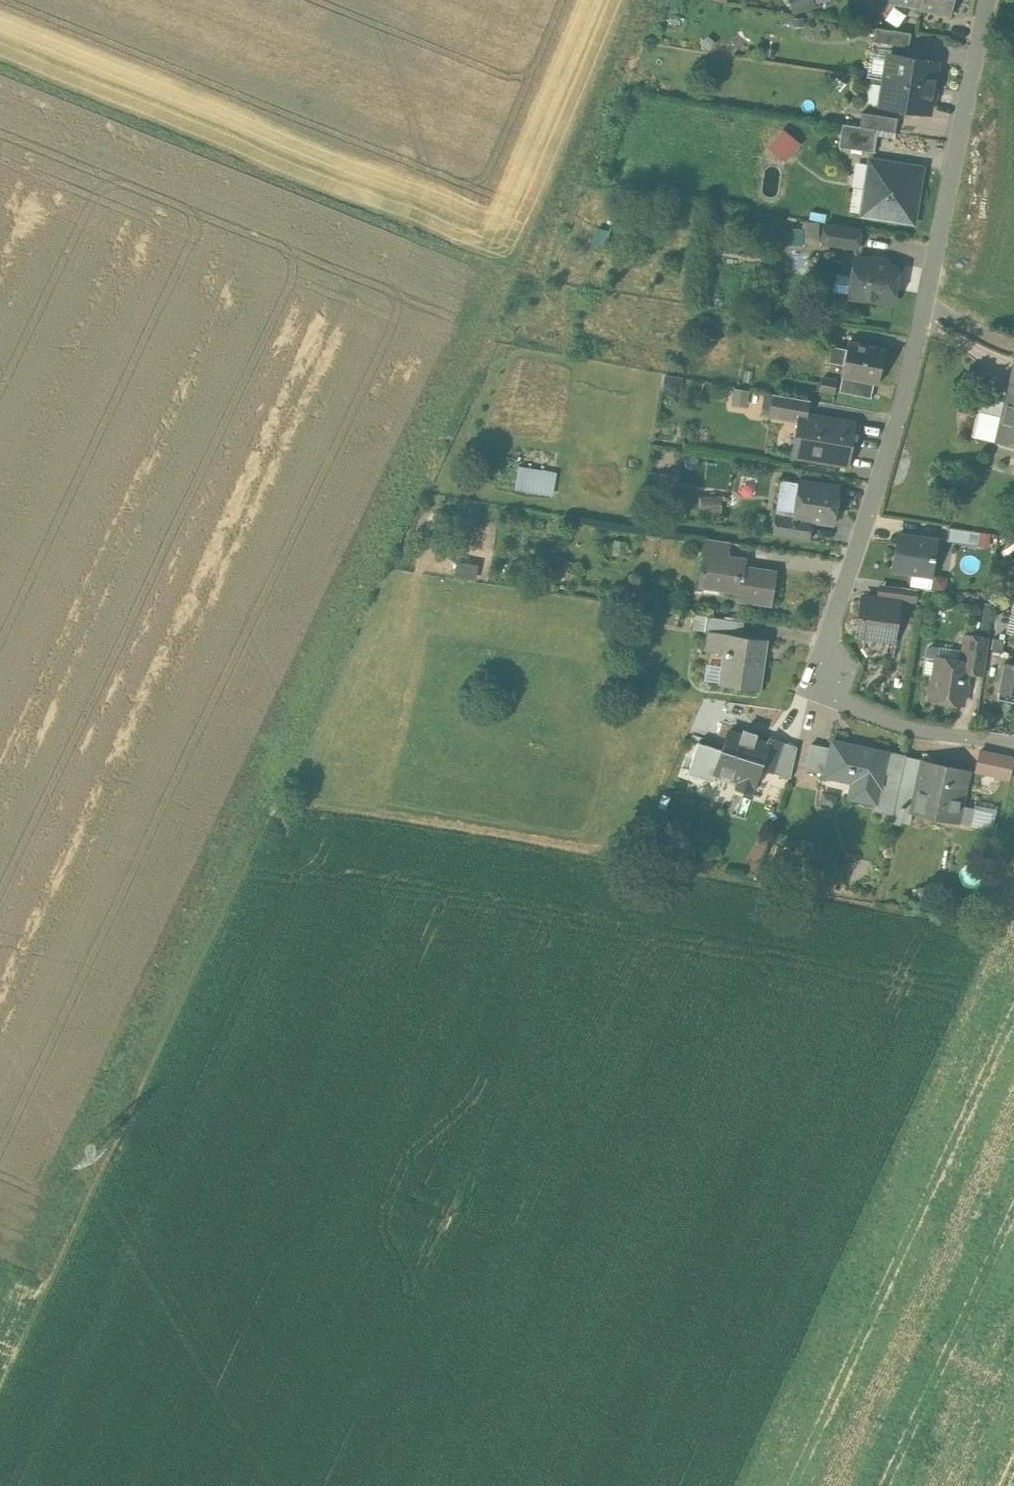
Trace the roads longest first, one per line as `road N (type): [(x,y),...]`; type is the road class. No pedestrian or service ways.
road 1 (residential): [(1013,741),(857,710),(815,687),(804,671),(915,329),(980,0)]

